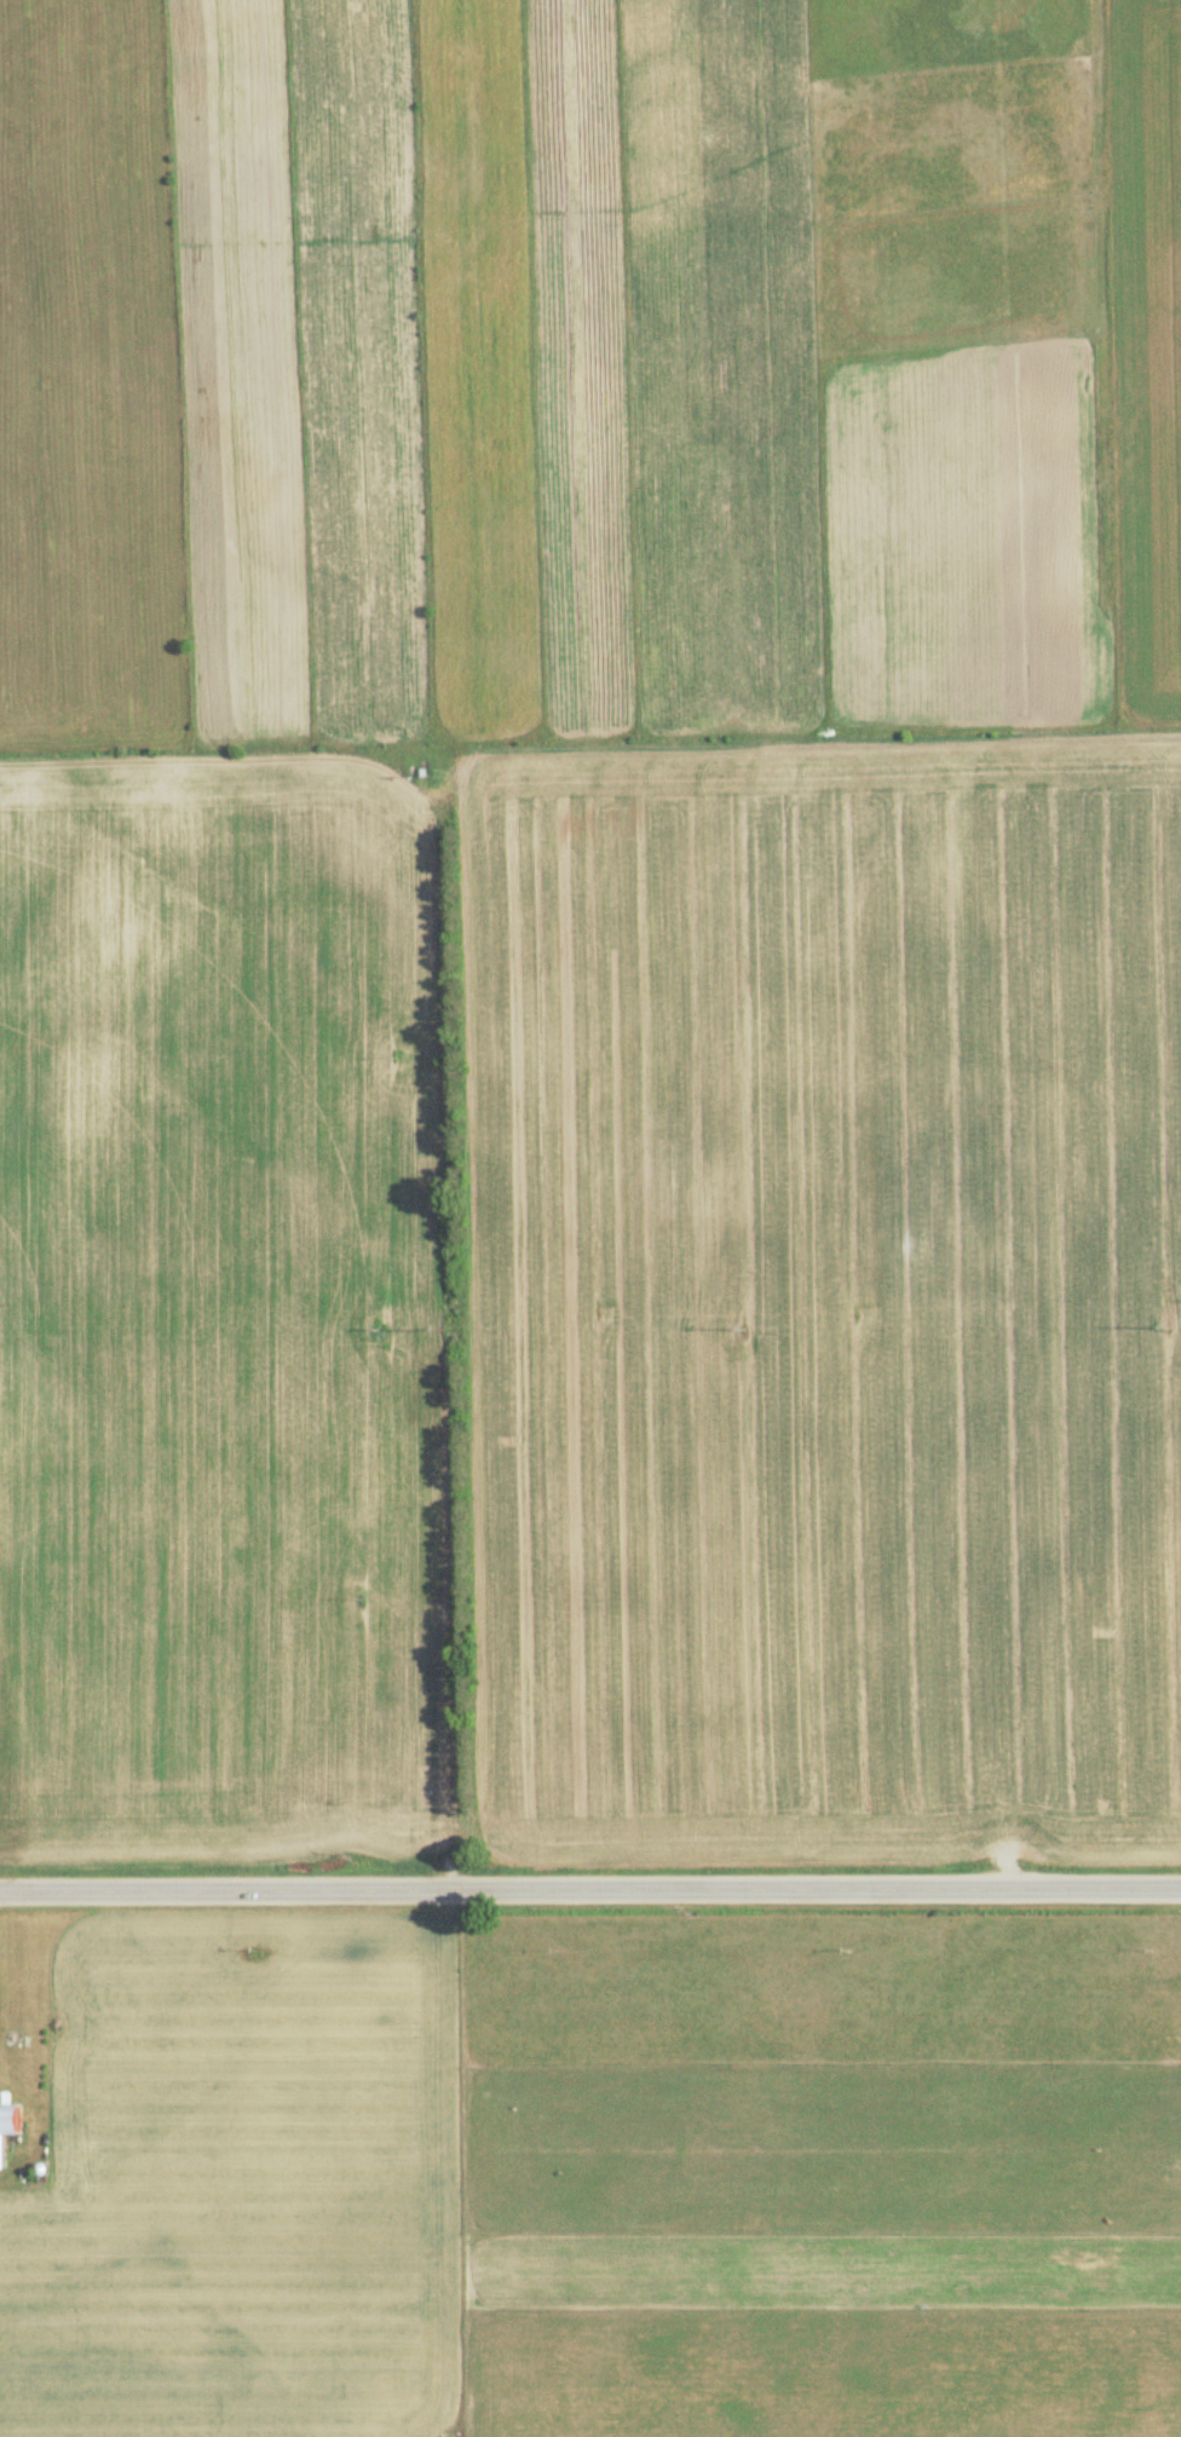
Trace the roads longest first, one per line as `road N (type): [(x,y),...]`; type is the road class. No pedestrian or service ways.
road 1 (residential): [(1180,1883),(0,1885)]

